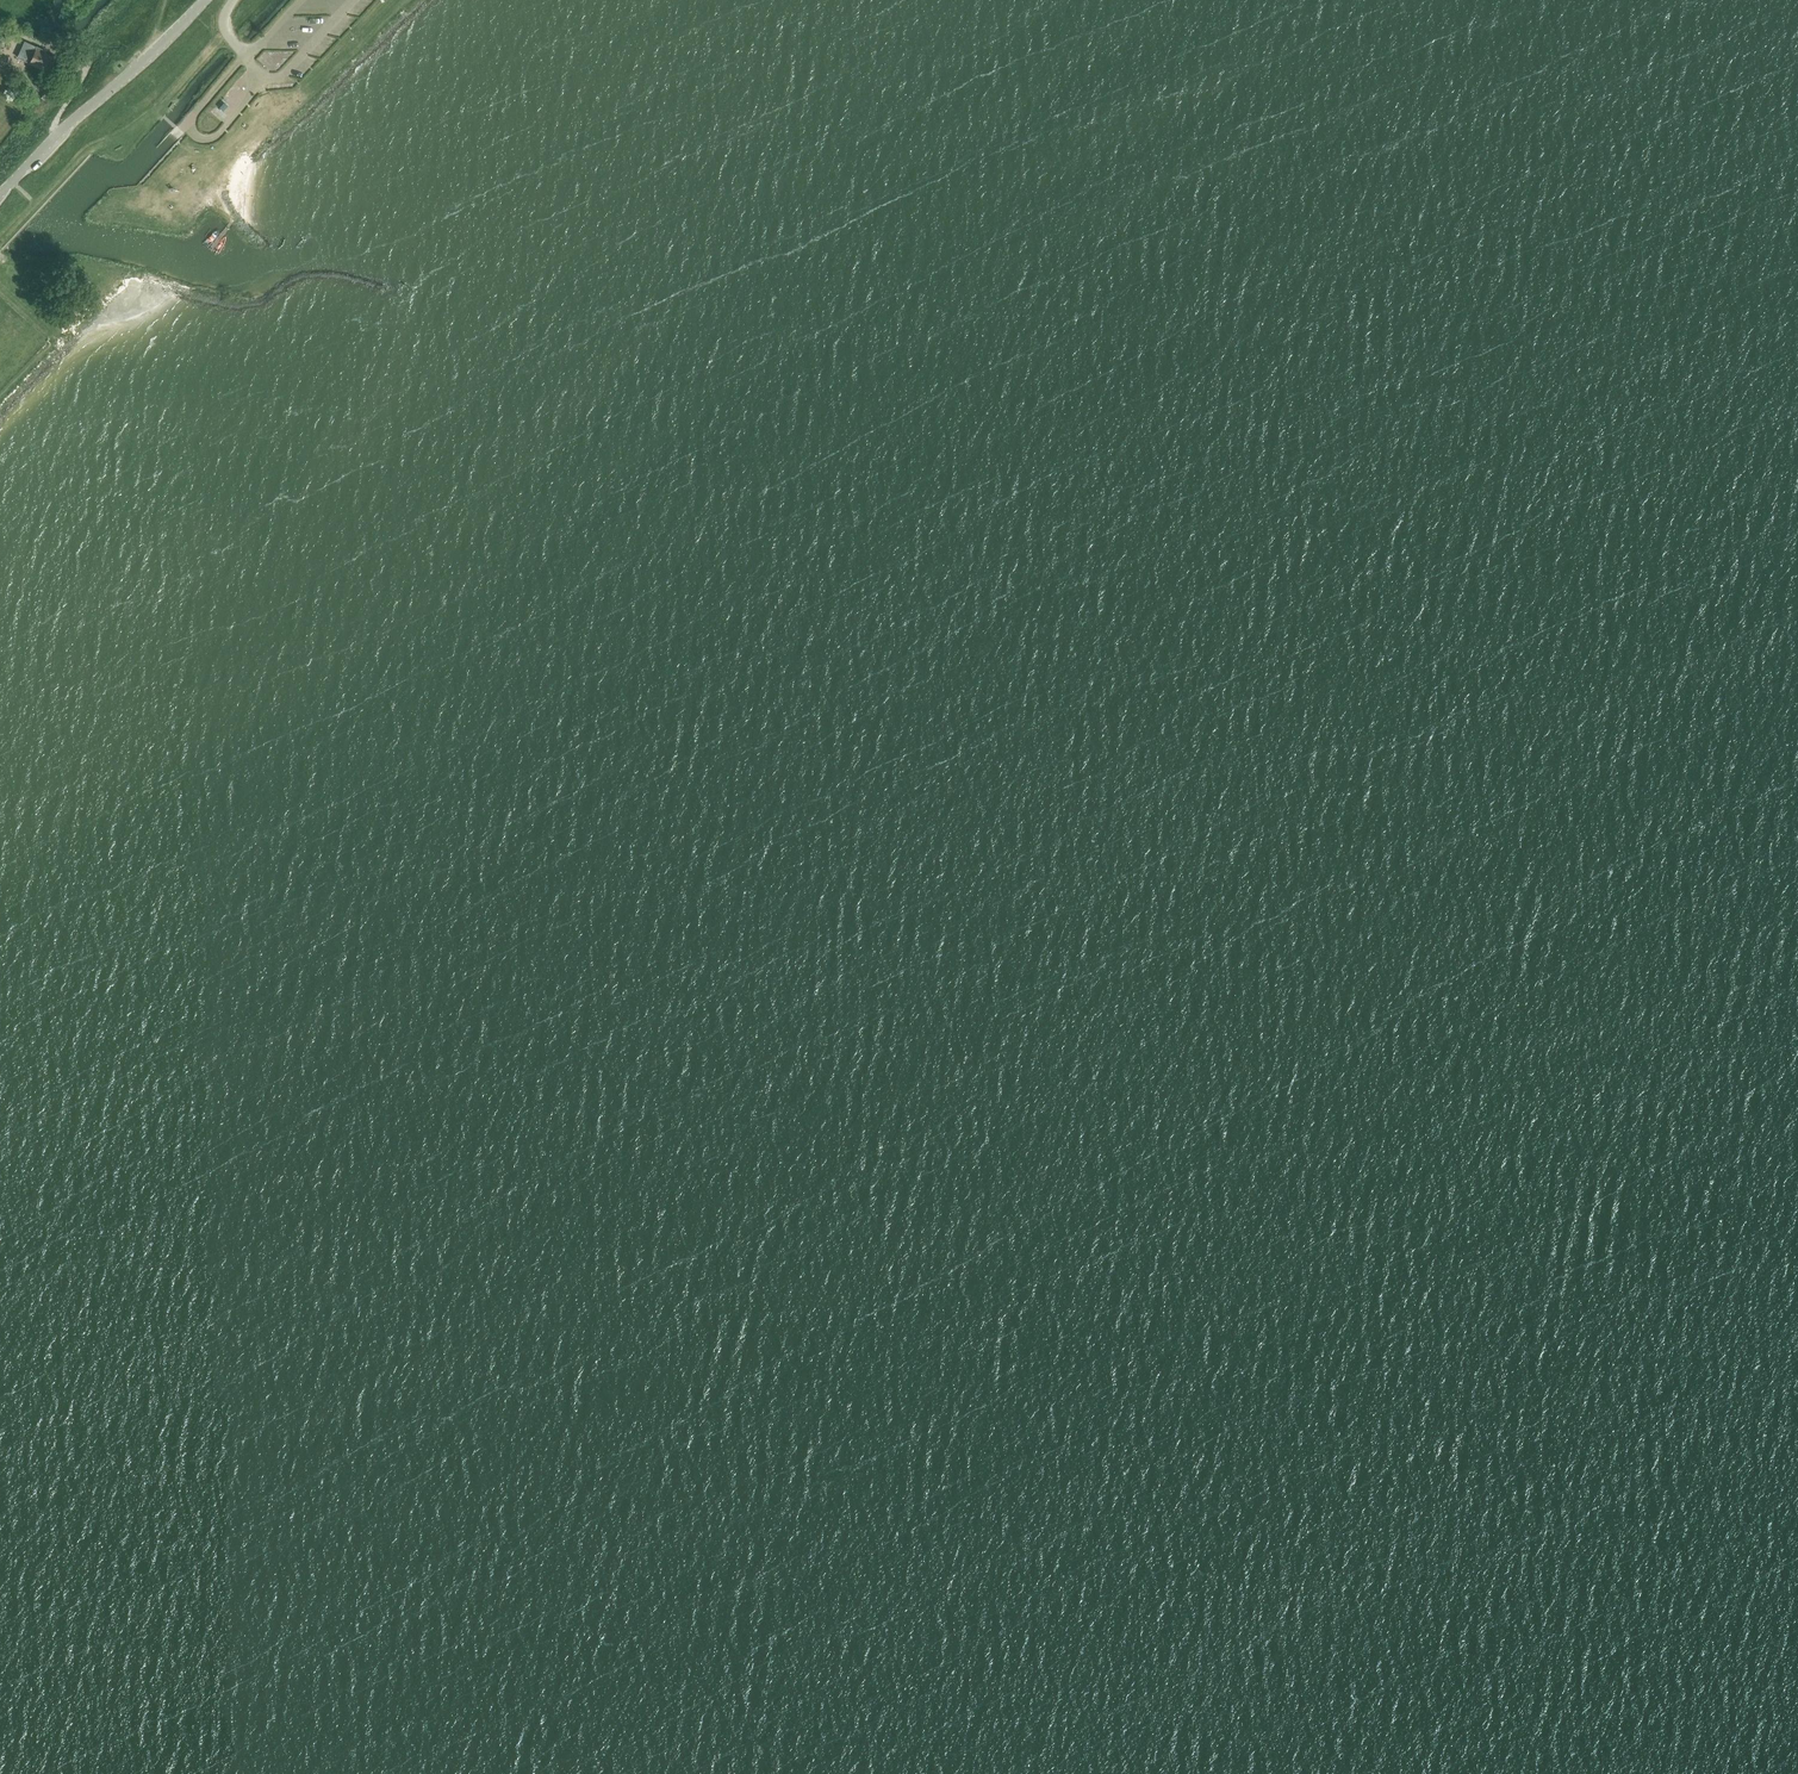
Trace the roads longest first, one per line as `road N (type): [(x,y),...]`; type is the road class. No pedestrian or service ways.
road 1 (tertiary): [(0,196),(206,0)]

